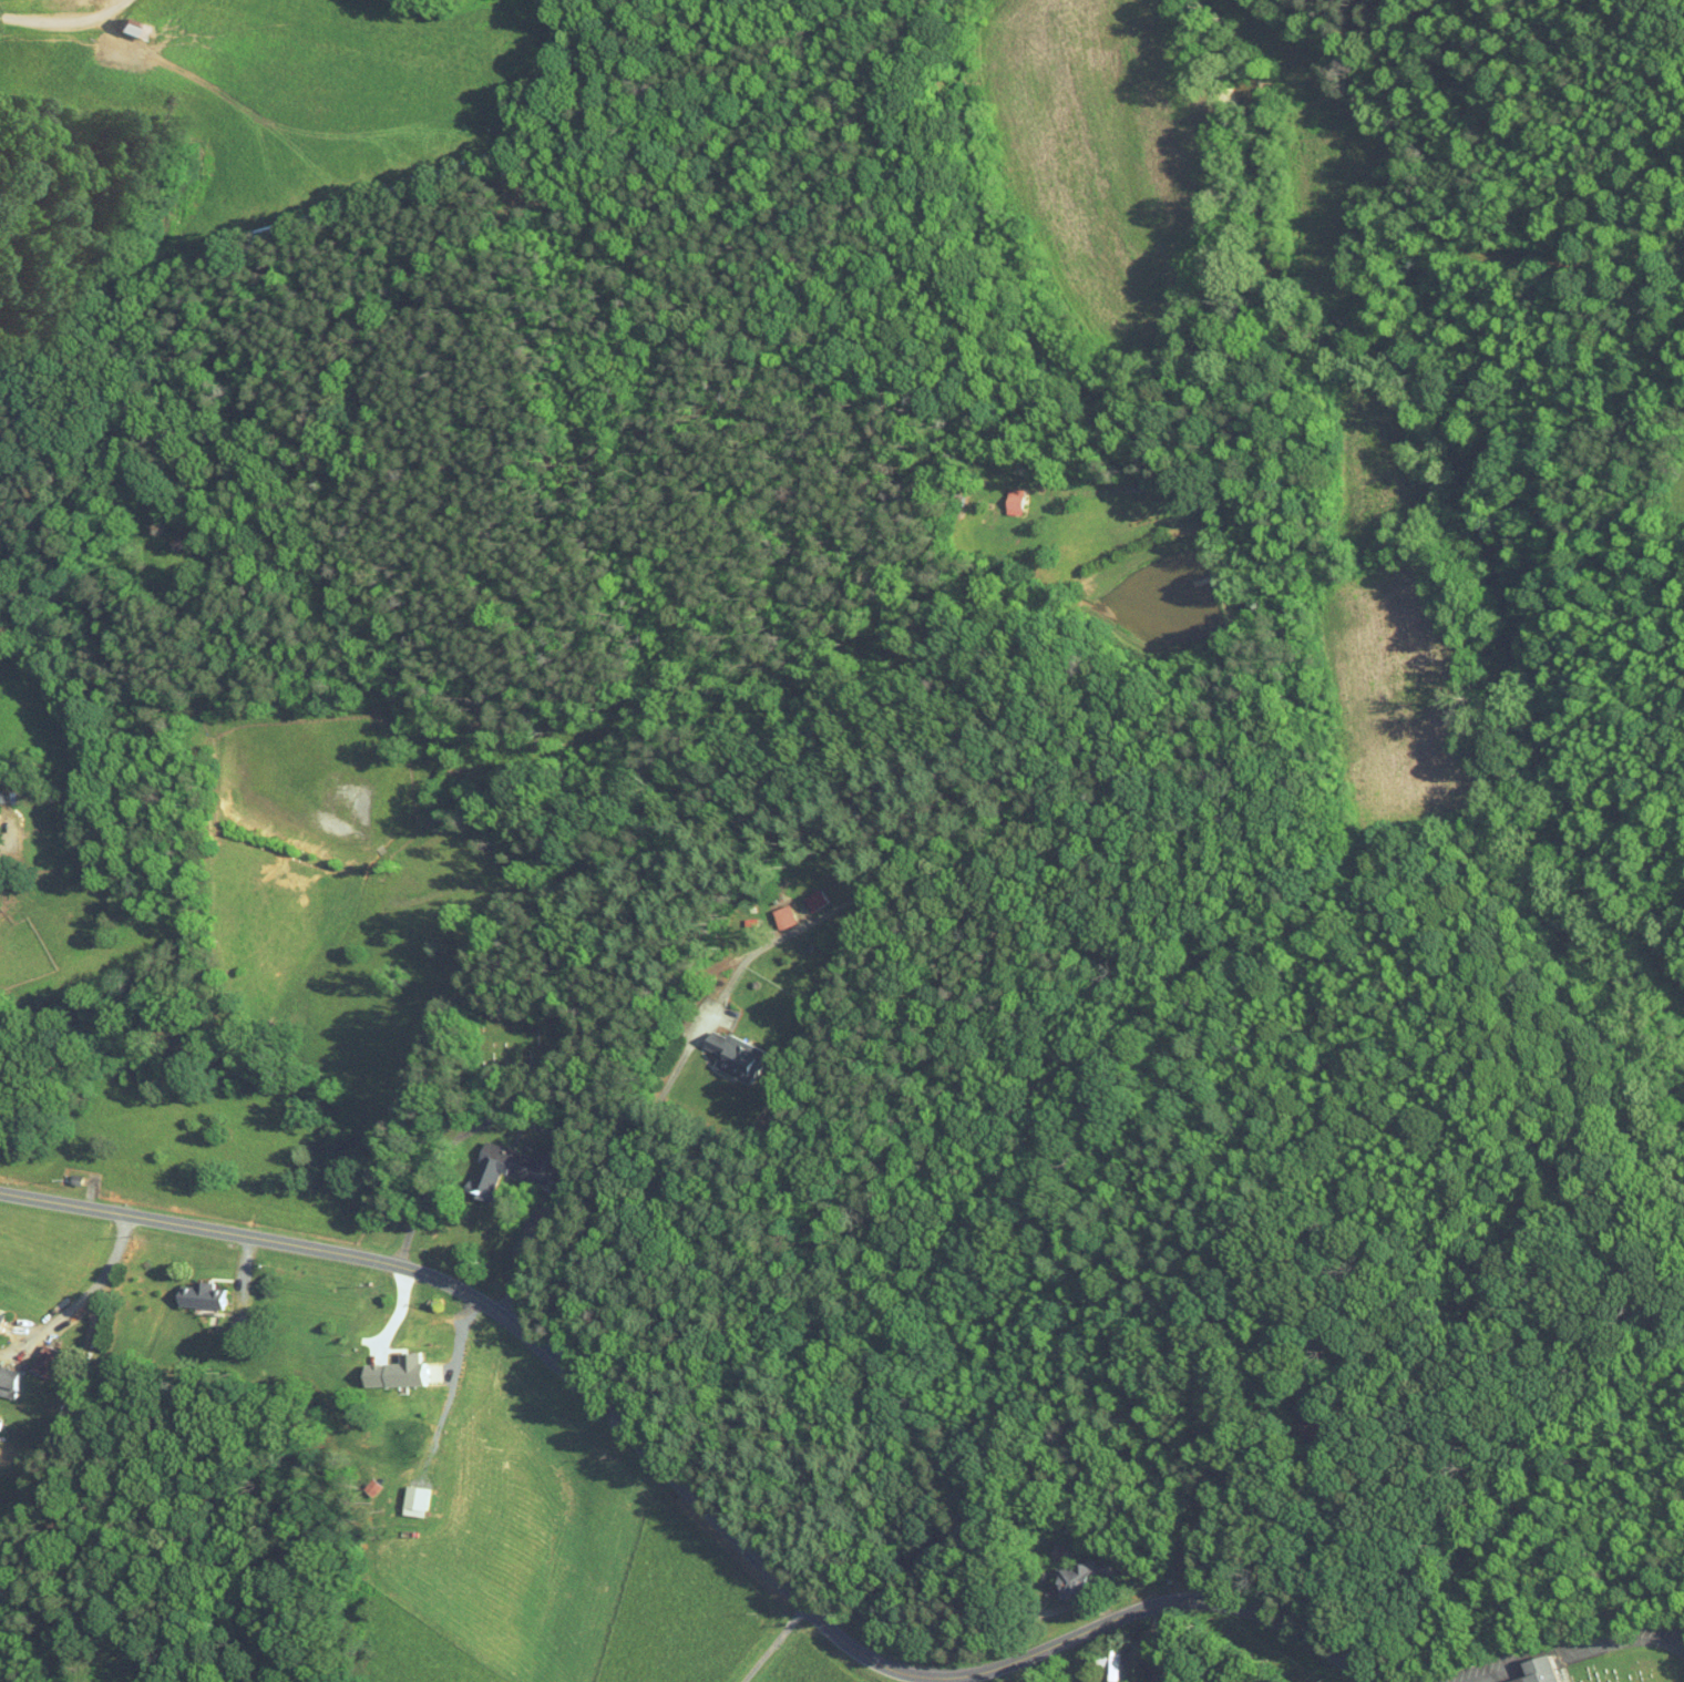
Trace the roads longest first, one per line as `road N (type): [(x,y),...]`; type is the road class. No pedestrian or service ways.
road 1 (tertiary): [(1368,1681),(1262,1613),(1201,1600),(1153,1606),(984,1673),(943,1680),(890,1670),(844,1644),(558,1364),(479,1301),(352,1255),(0,1194)]

